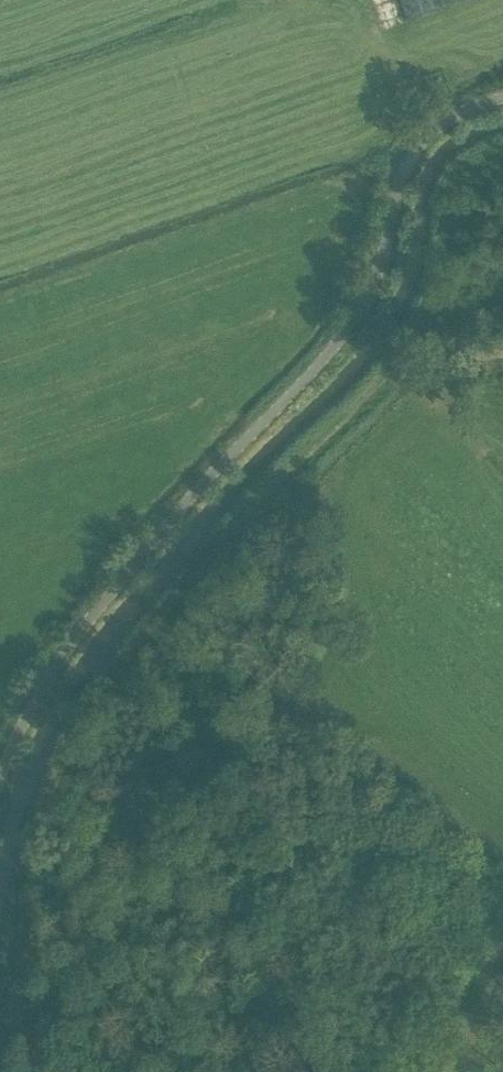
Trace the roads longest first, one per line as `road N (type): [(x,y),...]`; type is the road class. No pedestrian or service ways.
road 1 (unclassified): [(0,776),(56,661),(130,560),(326,358),(359,313),(420,142),(456,114),(502,98)]

